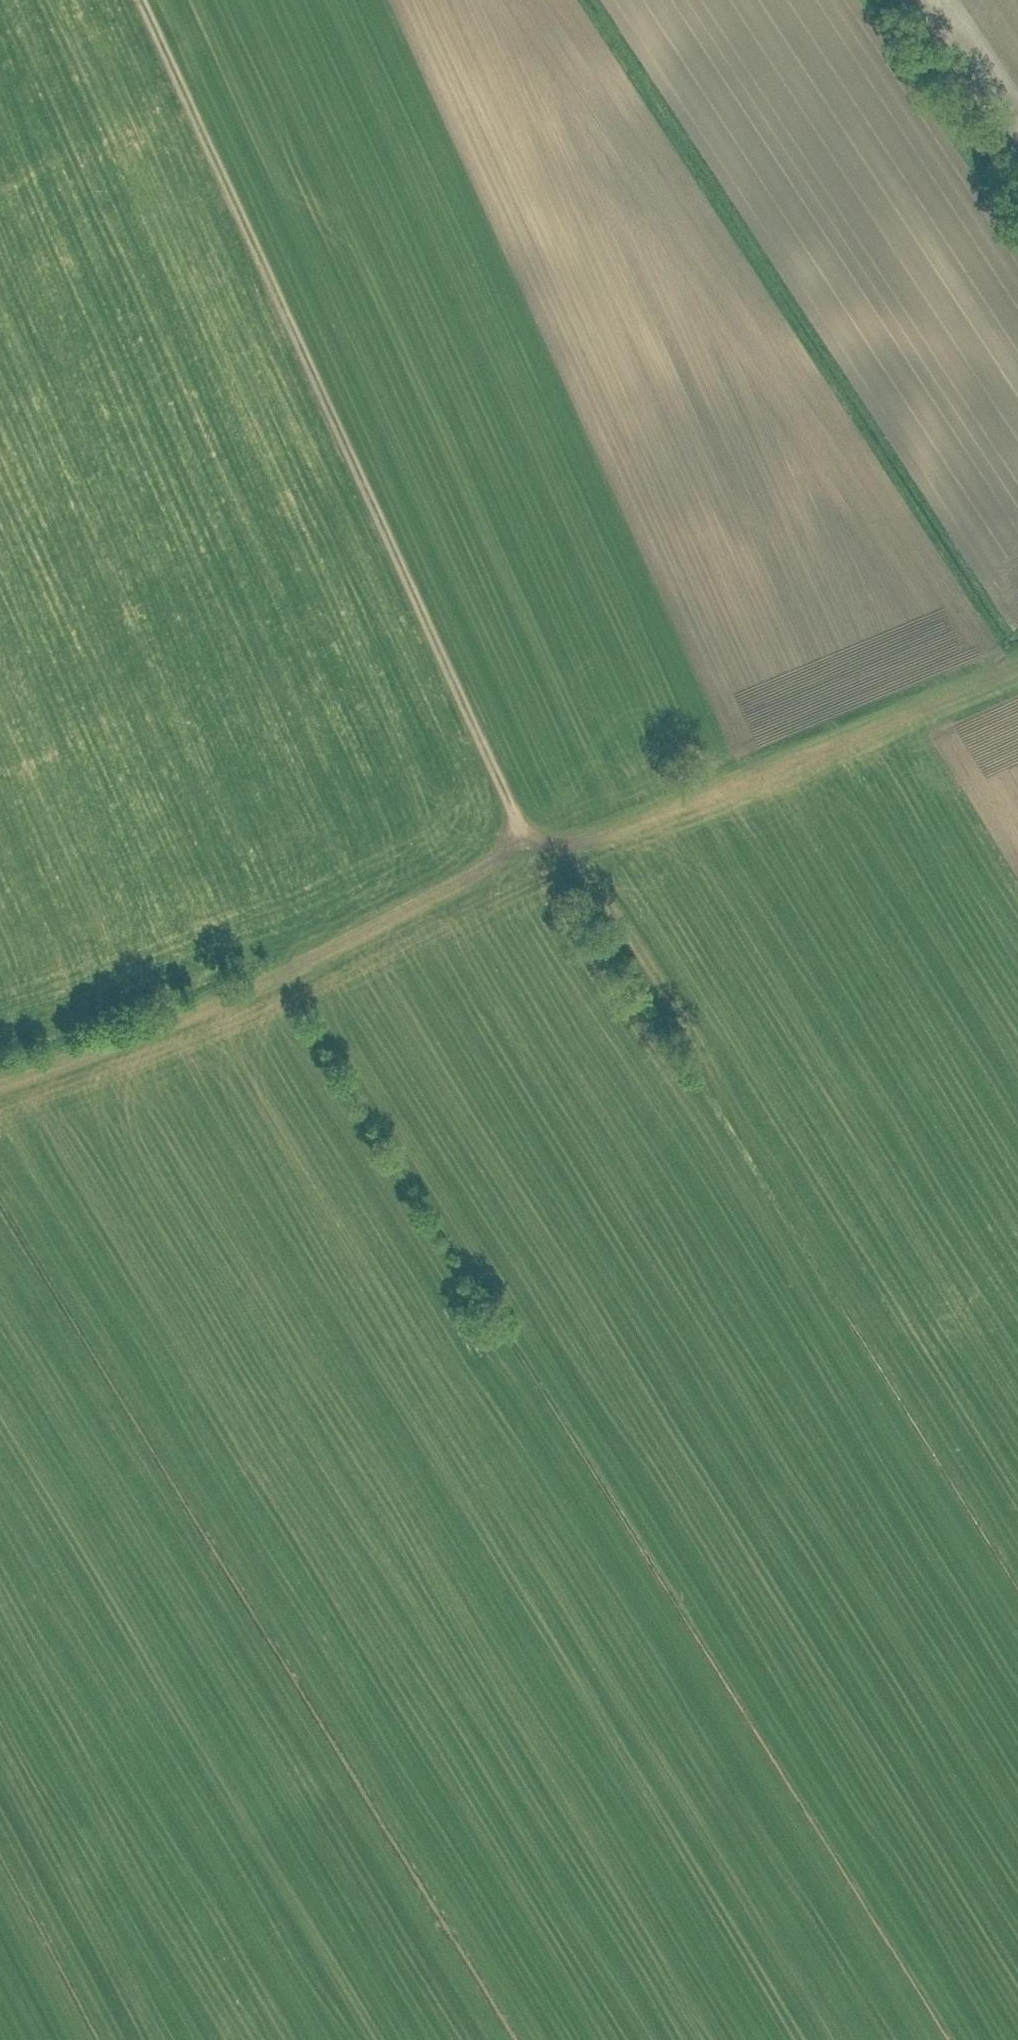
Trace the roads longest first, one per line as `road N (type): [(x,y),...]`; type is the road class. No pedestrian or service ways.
road 1 (track): [(140,0),(522,828)]

